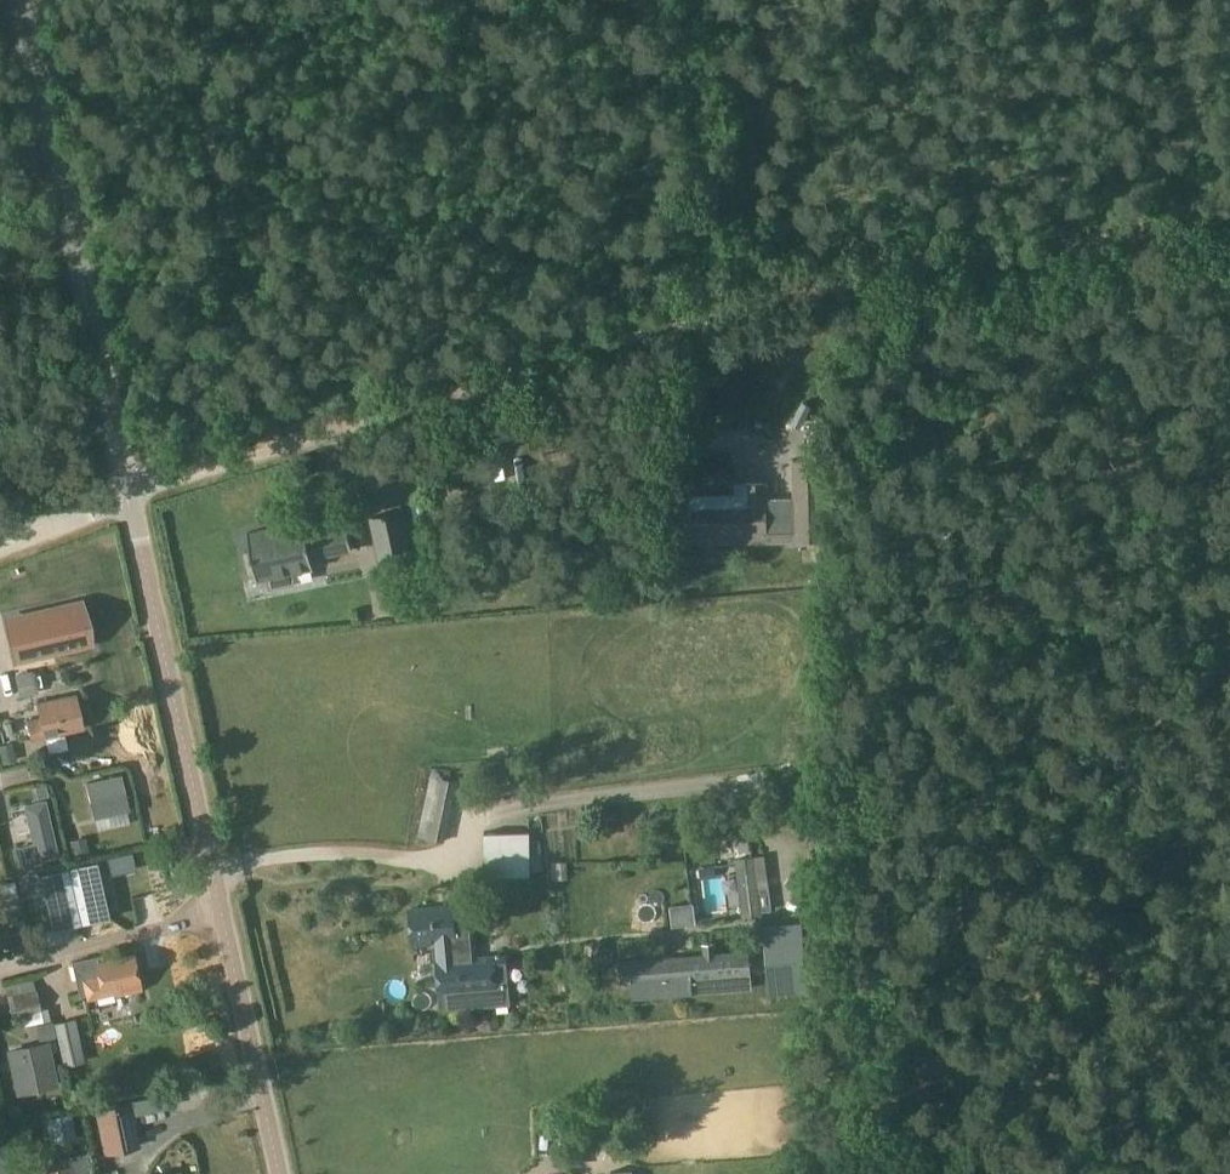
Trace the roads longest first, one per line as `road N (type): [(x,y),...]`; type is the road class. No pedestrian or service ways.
road 1 (track): [(816,279),(682,305),(130,491)]
road 2 (track): [(1101,1173),(1071,1146),(1049,1094),(1179,742),(1229,639)]
road 3 (unclassified): [(130,491),(20,0)]
road 4 (unclassified): [(222,914),(130,491)]
road 5 (track): [(816,279),(1229,217)]
road 6 (unclassified): [(278,1173),(222,914)]
road 7 (residential): [(0,962),(222,914)]
road 8 (unclassified): [(130,491),(0,545)]

